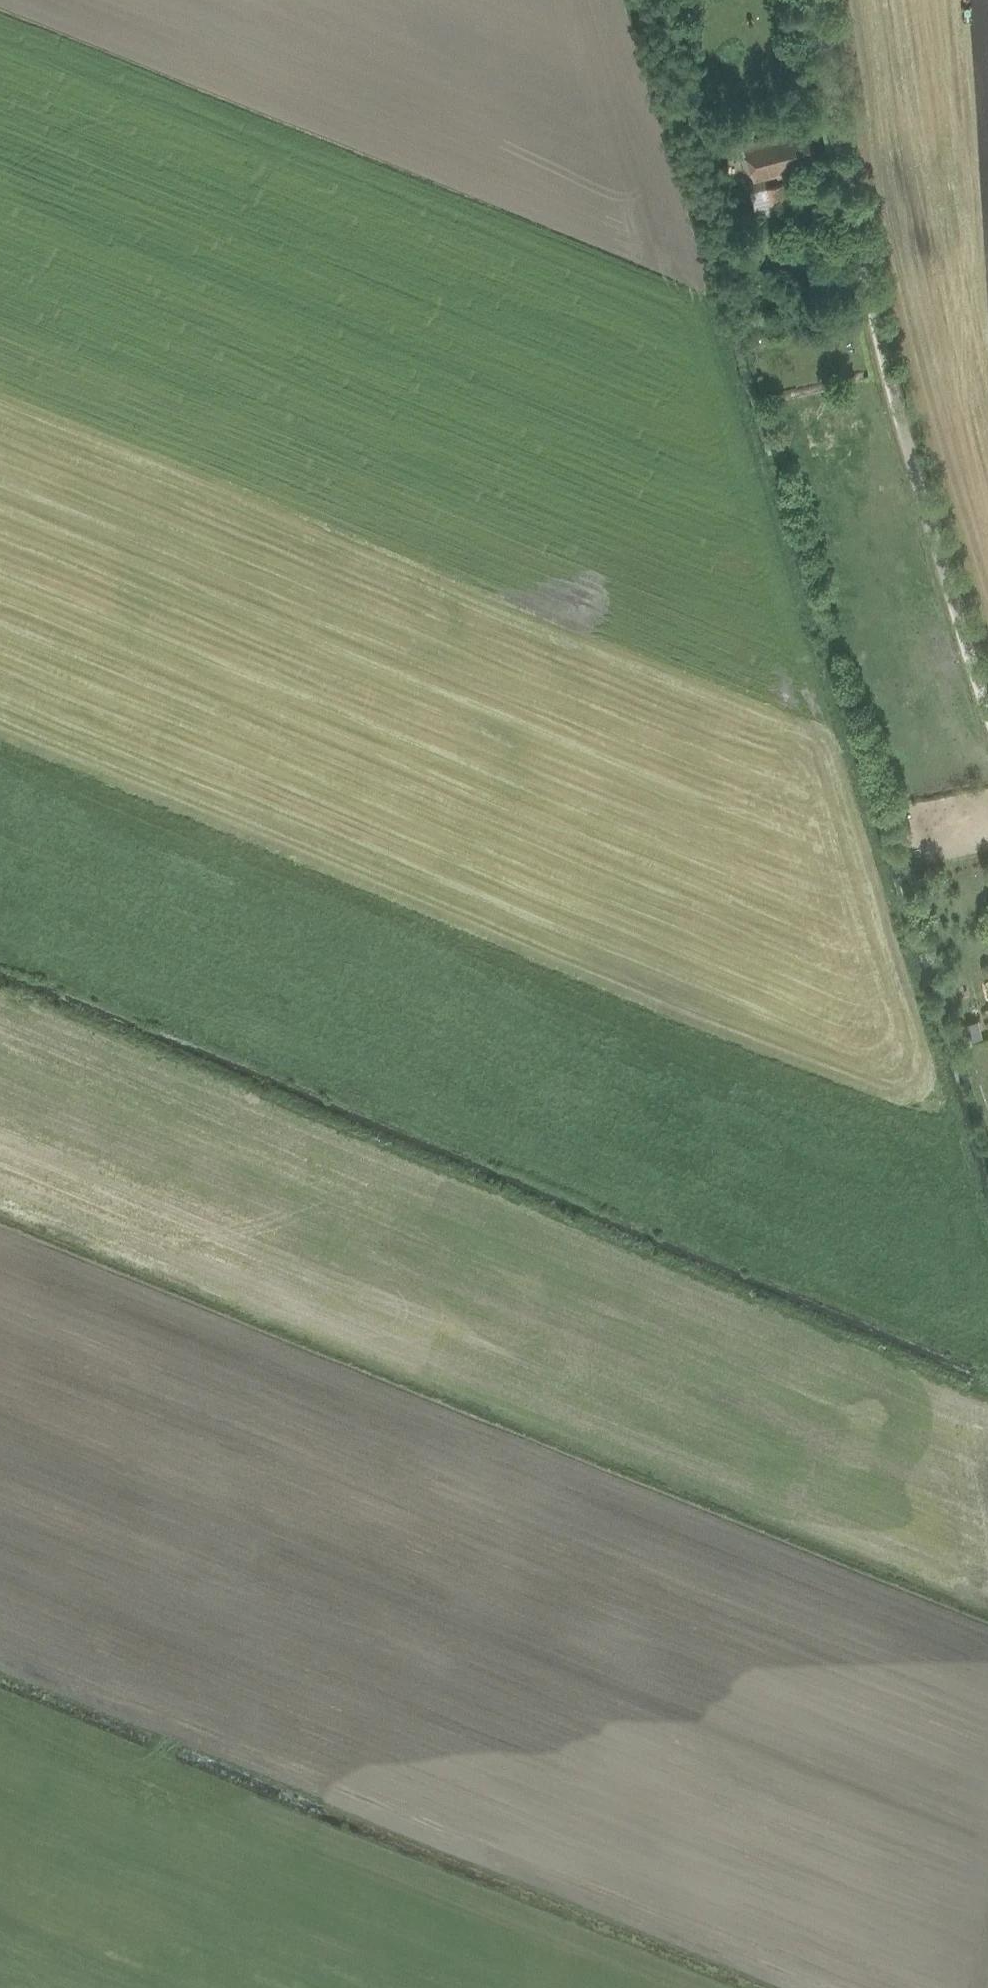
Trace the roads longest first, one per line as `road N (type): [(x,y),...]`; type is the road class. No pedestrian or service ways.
road 1 (unclassified): [(822,0),(843,176),(877,339),(987,713)]

